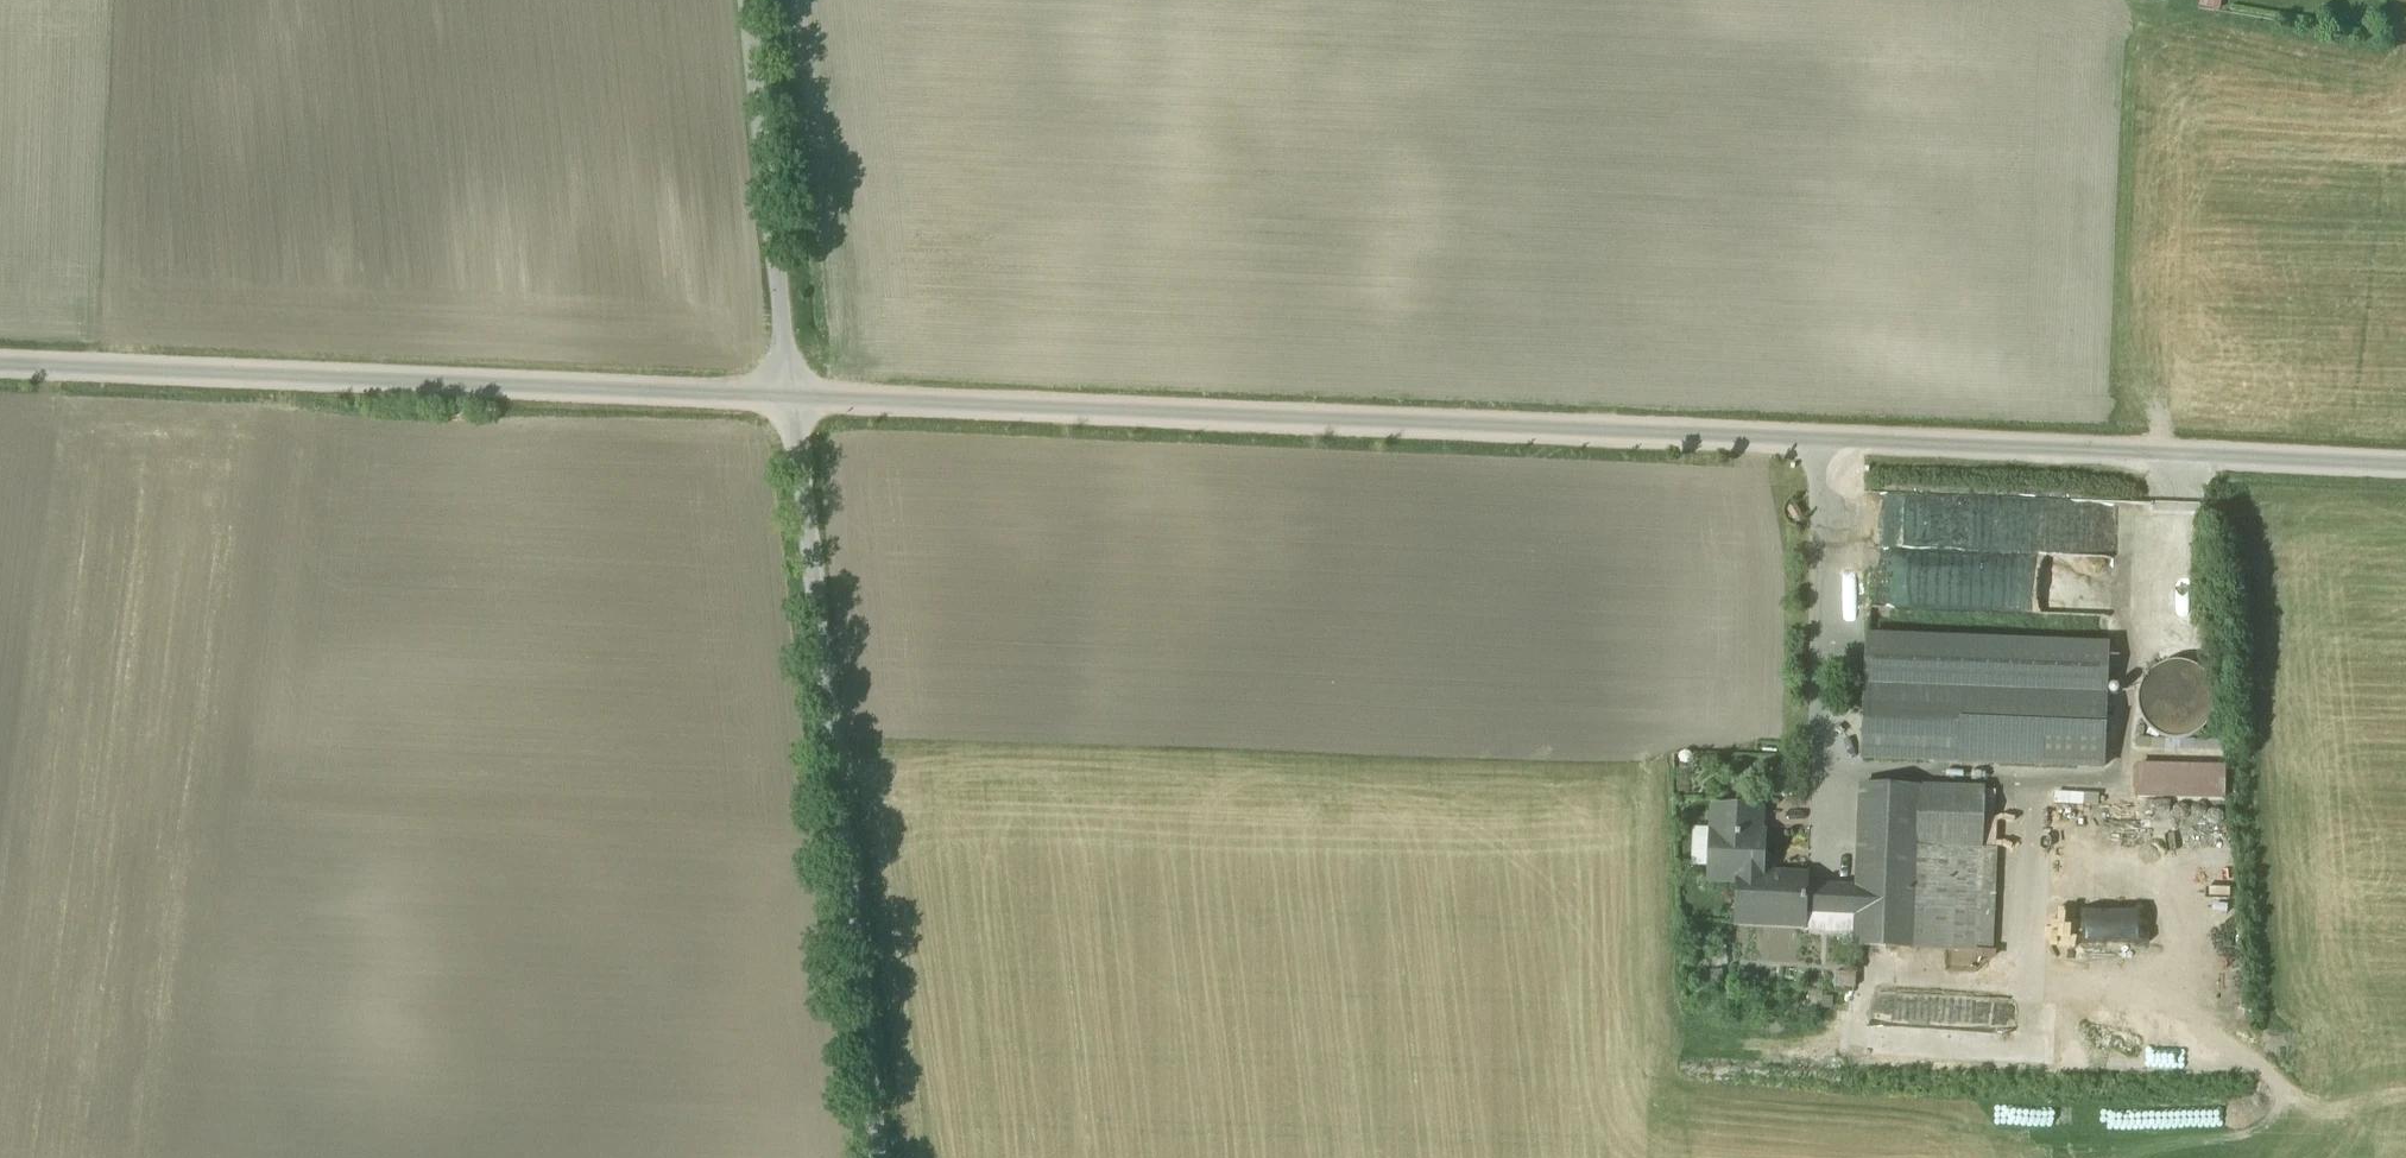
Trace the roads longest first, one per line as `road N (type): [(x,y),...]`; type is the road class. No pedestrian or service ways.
road 1 (unclassified): [(793,401),(2405,472)]
road 2 (unclassified): [(793,401),(0,360)]
road 3 (unclassified): [(793,401),(876,1157)]
road 4 (residential): [(748,0),(793,401)]

